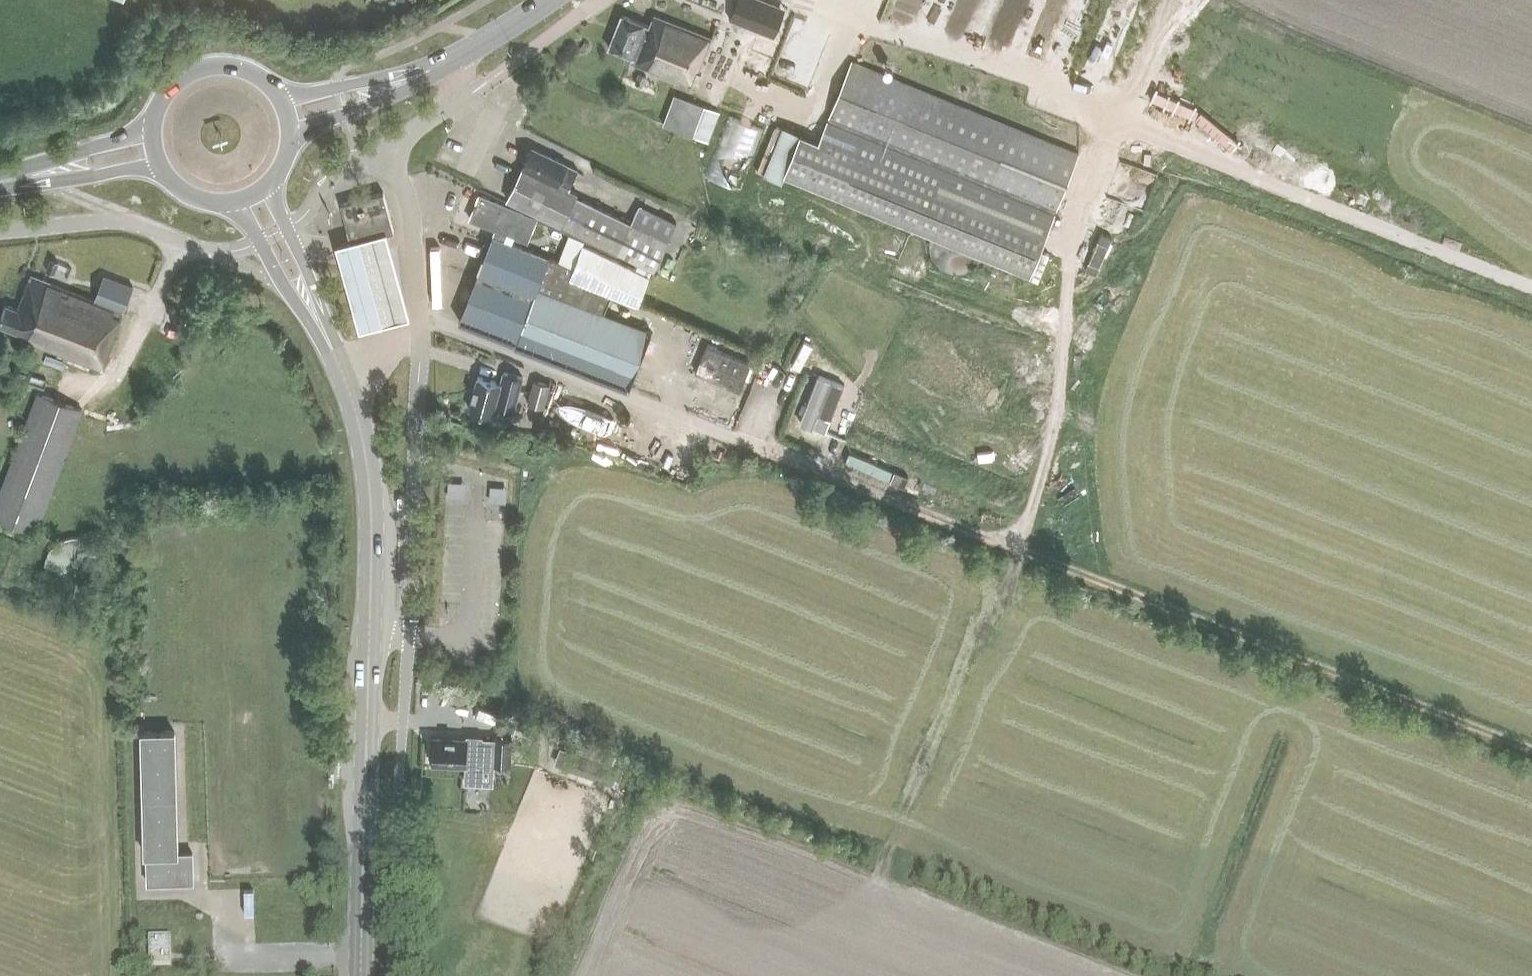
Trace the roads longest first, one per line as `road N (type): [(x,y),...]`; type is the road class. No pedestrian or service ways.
road 1 (primary): [(360,975),(371,503),(343,377)]
road 2 (unclassified): [(382,148),(409,205),(420,343),(389,350),(343,377)]
road 3 (unclassified): [(0,233),(118,224),(200,251),(259,242)]
road 4 (primary): [(280,98),(263,80),(217,66),(173,85),(151,127)]
road 5 (primary): [(151,127),(0,181)]
road 6 (primary): [(0,183),(158,166)]
road 7 (primary): [(291,137),(362,110),(429,71)]
road 8 (primary): [(429,71),(280,98)]
road 9 (unclassified): [(382,148),(465,97),(452,60)]
road 10 (primary): [(259,242),(332,349)]
road 11 (primary): [(332,349),(286,228)]
road 12 (unclassified): [(286,228),(336,176),(382,148)]

